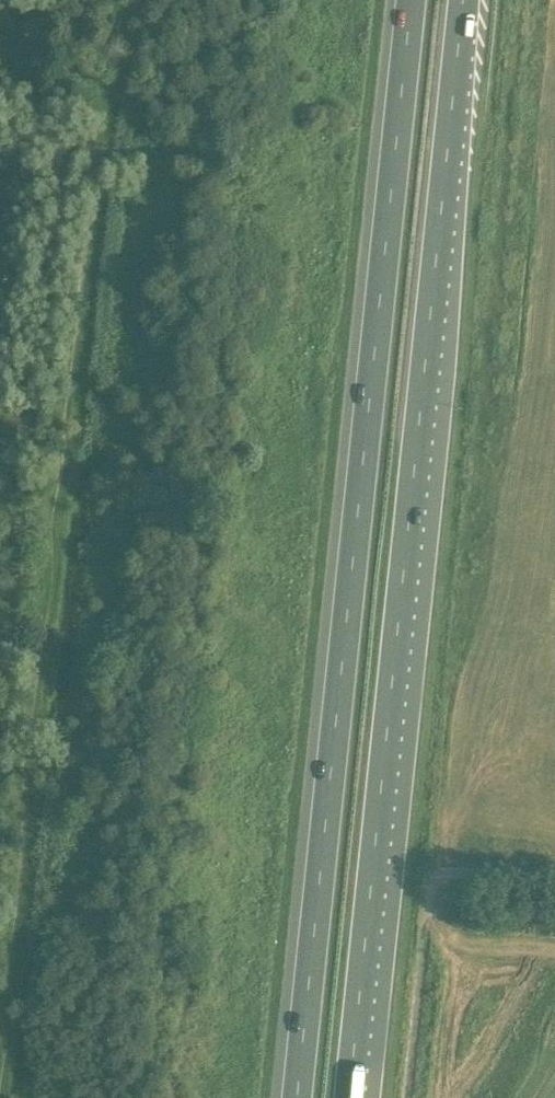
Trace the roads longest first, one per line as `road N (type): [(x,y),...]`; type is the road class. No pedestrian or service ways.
road 1 (motorway): [(411,0),(296,1097)]
road 2 (motorway): [(348,1097),(463,0)]
road 3 (track): [(408,1097),(434,885),(453,873),(554,881)]

